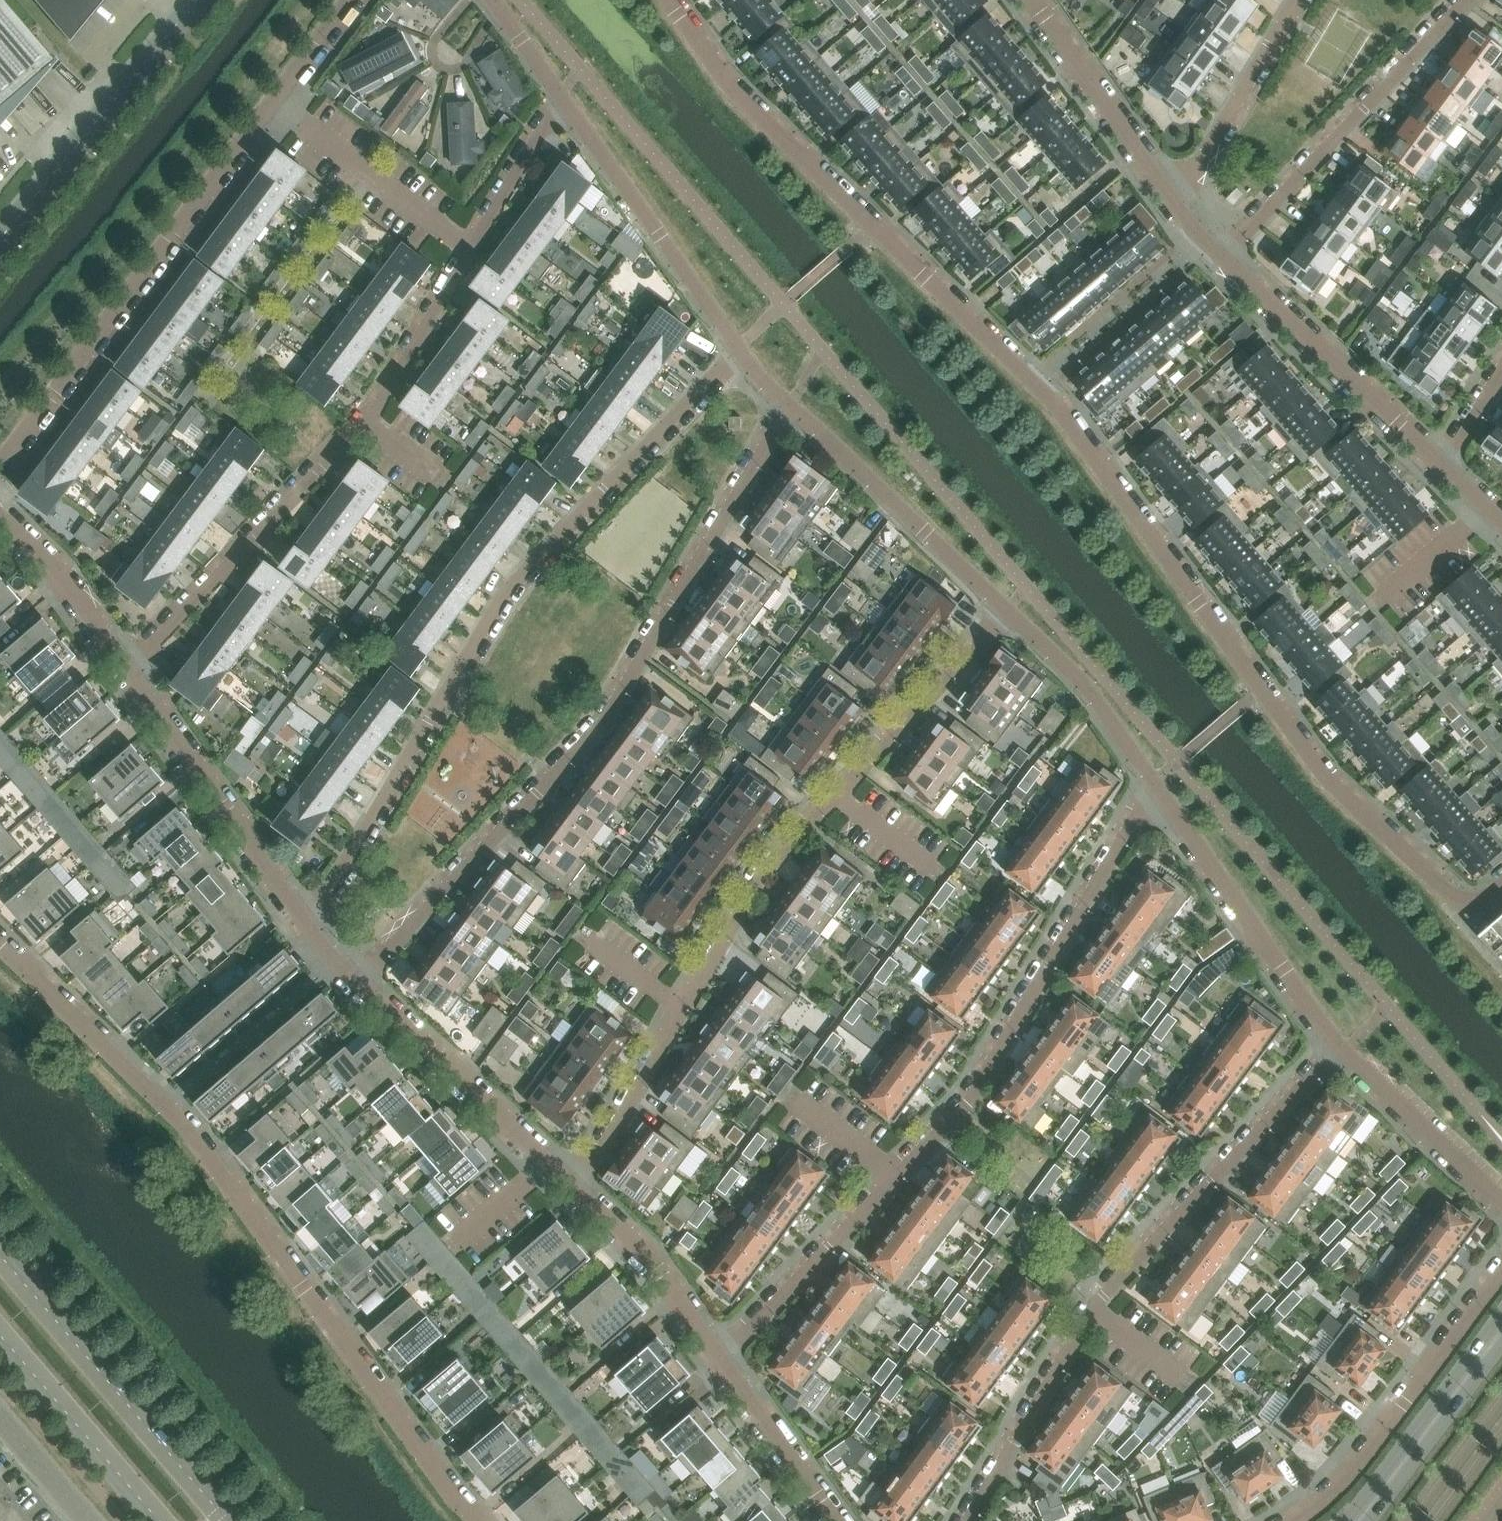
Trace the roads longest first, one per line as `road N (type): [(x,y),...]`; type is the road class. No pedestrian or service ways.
road 1 (residential): [(1501,888),(1473,902),(1457,899),(1326,781),(1053,403),(729,88),(668,0)]
road 2 (residential): [(478,1520),(182,1125),(0,945)]
road 3 (residential): [(355,984),(595,733),(790,406)]
road 4 (residential): [(560,96),(369,422),(126,672)]
road 5 (residential): [(717,1359),(966,1108),(1144,810),(1163,797)]
road 6 (residential): [(1006,611),(789,845),(573,1186)]
road 7 (residential): [(739,349),(509,591),(331,889),(299,913)]
road 8 (residential): [(1338,1048),(1104,1297),(968,1520)]
road 9 (residential): [(0,465),(350,0)]
road 10 (residential): [(1221,259),(1469,0)]
road 11 (secondary): [(226,1520),(0,1256)]
road 12 (residential): [(1296,1520),(1338,1485),(1501,1275)]
road 13 (residential): [(739,349),(560,96)]
road 14 (unclassified): [(0,239),(197,0)]
road 15 (residential): [(1338,1048),(1163,797)]
road 16 (residential): [(1442,463),(1221,259)]
road 17 (residential): [(1006,611),(790,406)]
road 18 (residential): [(573,1186),(355,984)]
road 19 (residential): [(299,913),(126,672)]
road 20 (tertiary): [(1501,1309),(1345,1520)]
road 21 (residential): [(1177,208),(1030,0)]
road 22 (secondary): [(0,1335),(160,1520)]
road 23 (residential): [(1163,797),(1087,692),(1006,611)]
road 24 (residential): [(1298,0),(1177,208)]
road 25 (residential): [(717,1359),(661,1272),(573,1186)]
road 26 (residential): [(1501,1201),(1338,1048)]
road 27 (tertiary): [(1368,1520),(1501,1346)]
road 28 (residential): [(126,672),(63,575),(0,516)]
road 29 (residential): [(835,1520),(717,1359)]

